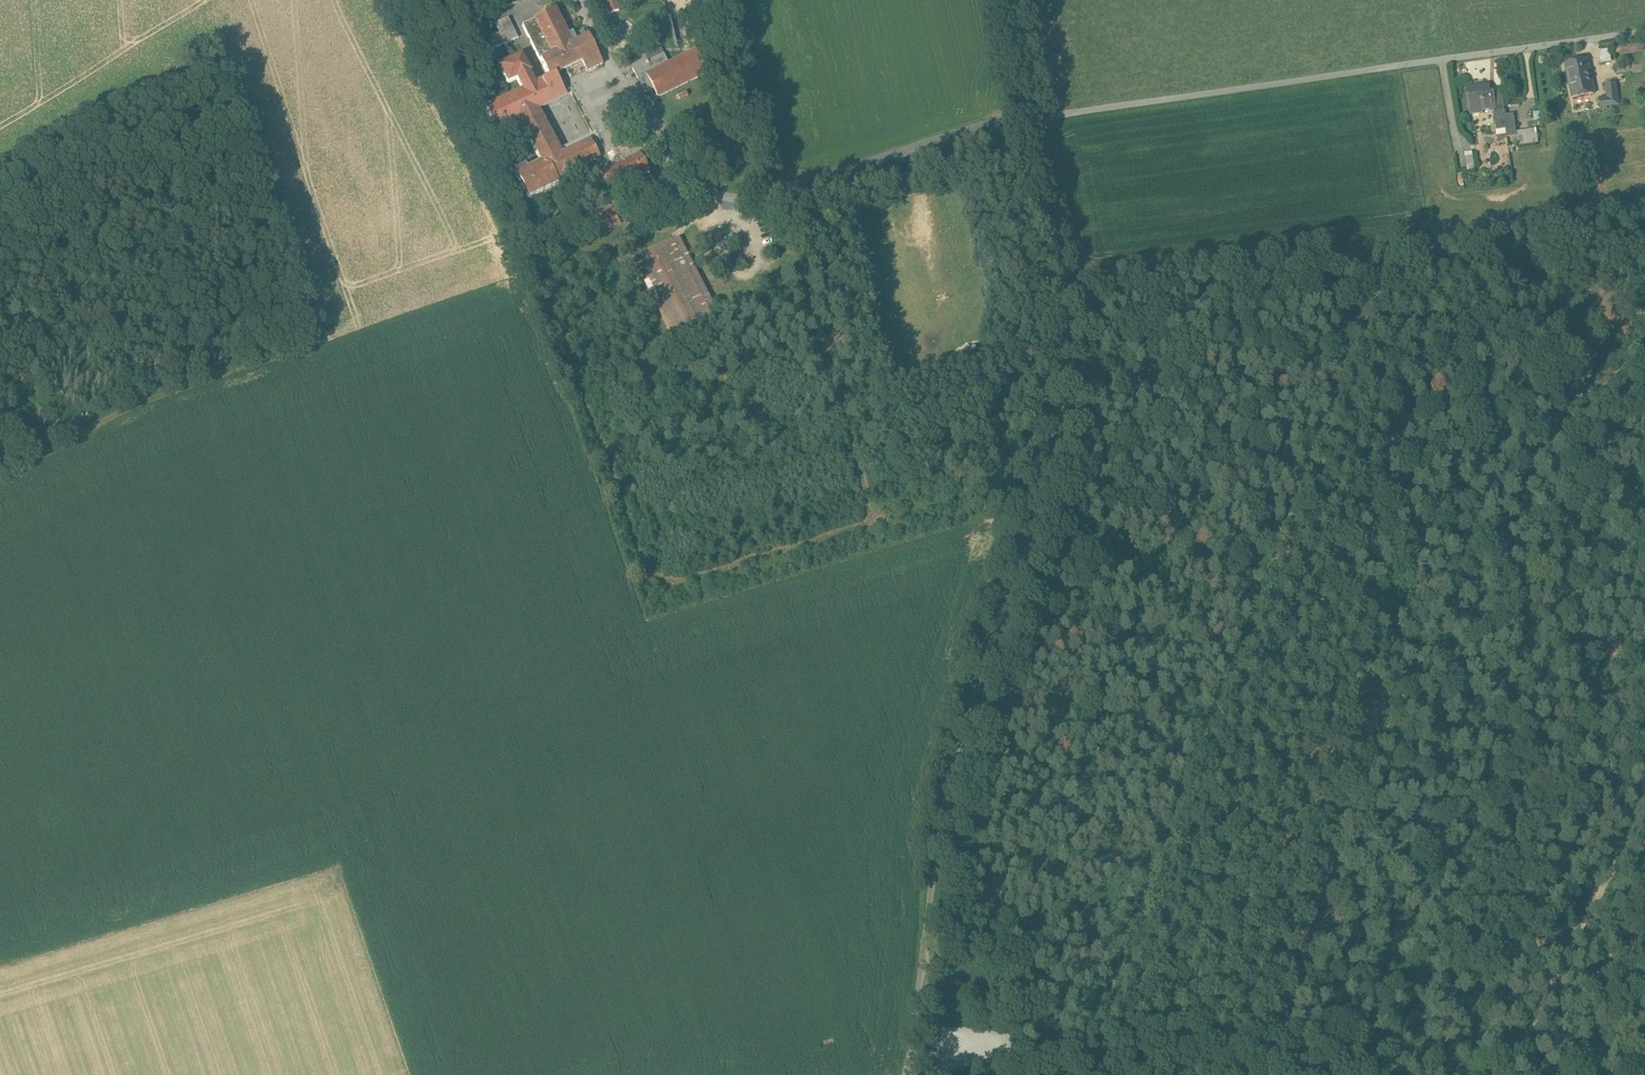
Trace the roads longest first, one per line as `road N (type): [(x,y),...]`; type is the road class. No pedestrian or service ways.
road 1 (unclassified): [(1035,113),(1062,296),(1056,421),(1047,473),(954,758),(902,1074)]
road 2 (track): [(1035,113),(1644,30)]
road 3 (track): [(0,481),(132,406),(298,351)]

